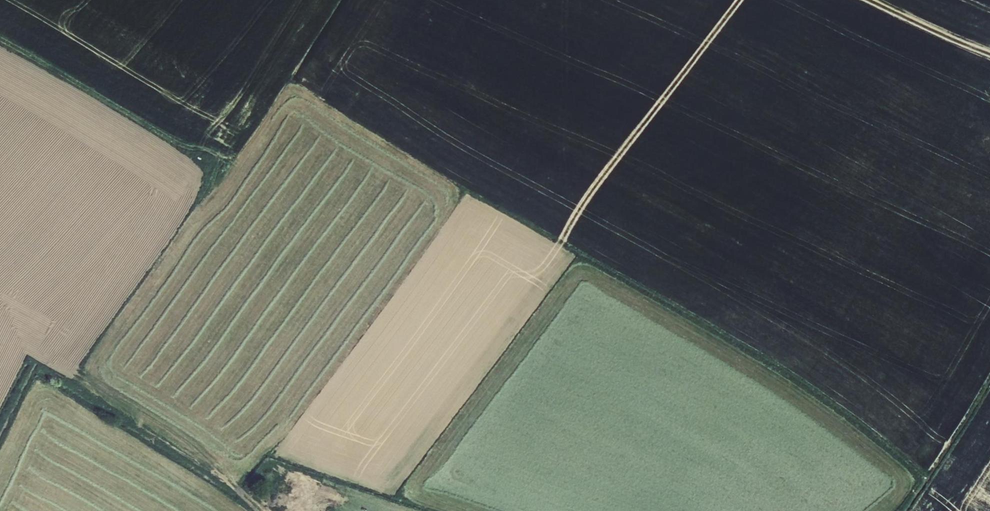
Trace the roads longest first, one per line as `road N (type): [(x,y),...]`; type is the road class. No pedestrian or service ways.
road 1 (track): [(0,38),(231,167),(79,382),(263,510)]
road 2 (track): [(989,53),(868,0)]

